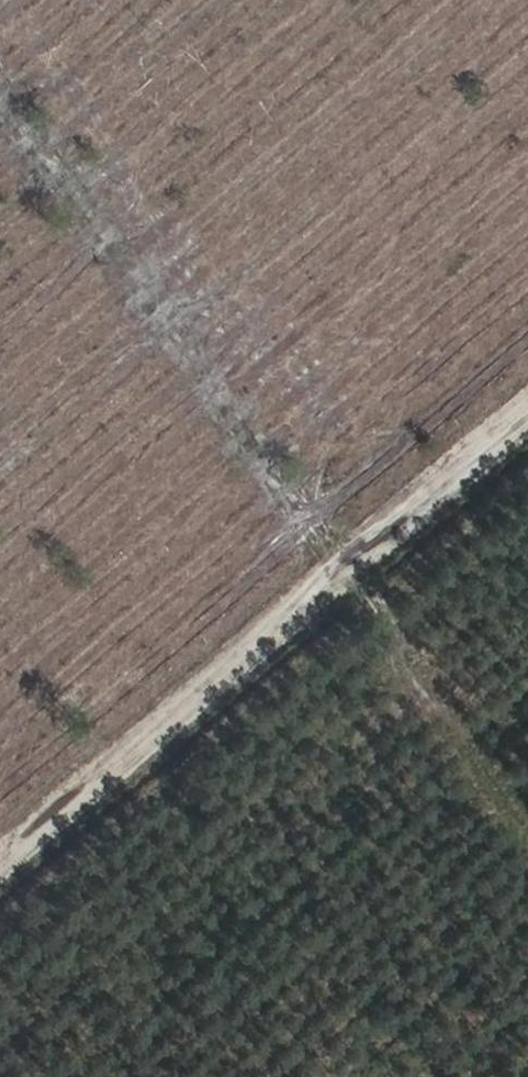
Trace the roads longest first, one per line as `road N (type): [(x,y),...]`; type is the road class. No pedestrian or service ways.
road 1 (track): [(0,87),(420,669),(474,766),(527,818)]
road 2 (track): [(527,421),(0,870)]

